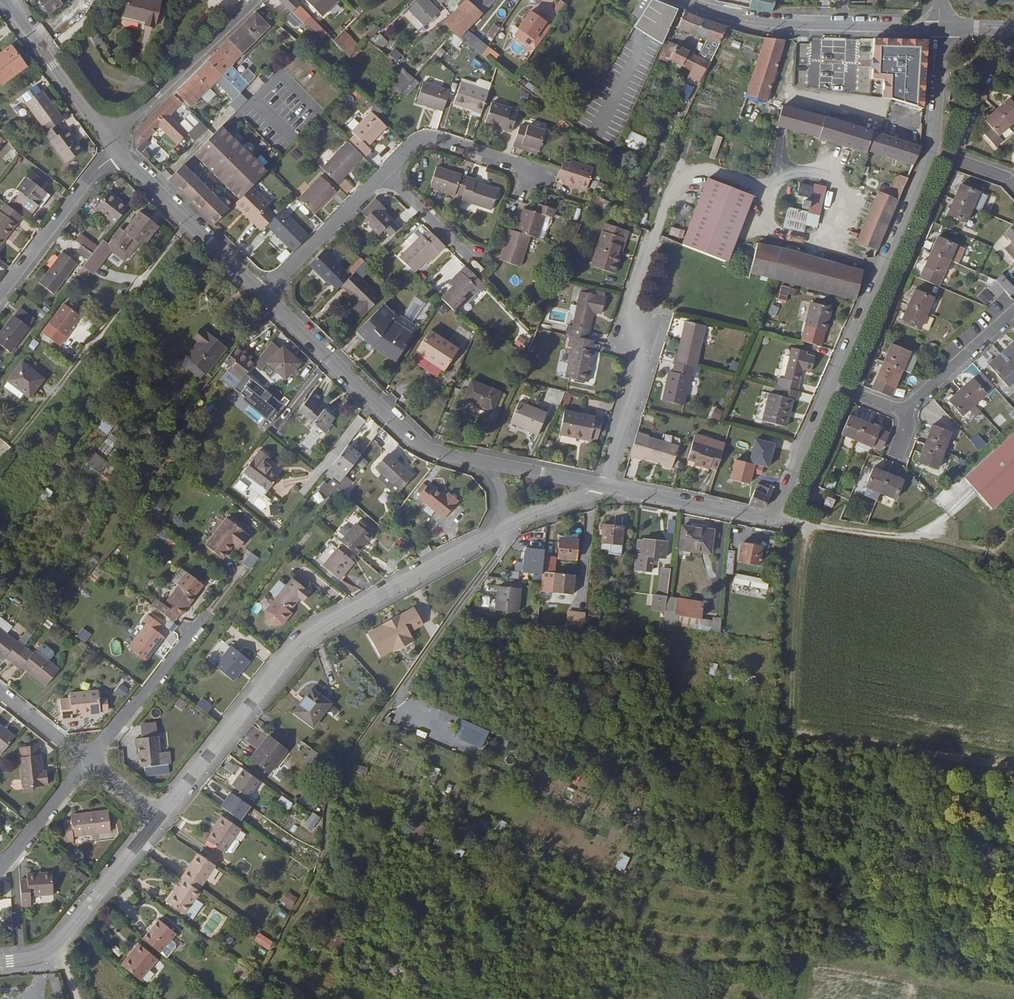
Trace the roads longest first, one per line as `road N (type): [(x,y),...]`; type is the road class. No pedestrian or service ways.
road 1 (track): [(250,998),(309,900),(345,767),(514,529)]
road 2 (residential): [(159,821),(294,649),(499,536)]
road 3 (tertiary): [(261,294),(423,444),(484,465)]
road 4 (residential): [(604,485),(654,335),(626,328),(654,246)]
road 5 (residential): [(833,385),(934,151)]
road 6 (tertiary): [(939,29),(767,24),(688,0)]
road 7 (track): [(776,518),(946,538),(996,550),(1013,563)]
road 8 (residential): [(0,962),(37,960),(58,943),(159,821)]
road 9 (residential): [(109,140),(257,0)]
road 10 (tertiary): [(118,154),(261,294)]
road 11 (residential): [(84,760),(205,610)]
road 12 (residential): [(0,296),(89,178),(118,154)]
road 13 (tertiary): [(2,0),(109,140)]
road 14 (tertiary): [(604,485),(776,518)]
road 15 (residential): [(261,294),(388,174)]
road 16 (residential): [(388,174),(423,139),(528,171)]
road 17 (residential): [(776,518),(833,385)]
road 18 (residential): [(1013,314),(911,413)]
road 19 (residential): [(0,873),(84,760)]
road 20 (residential): [(934,151),(939,29)]
road 21 (tertiary): [(484,465),(604,485)]
road 22 (residential): [(388,174),(475,258)]

